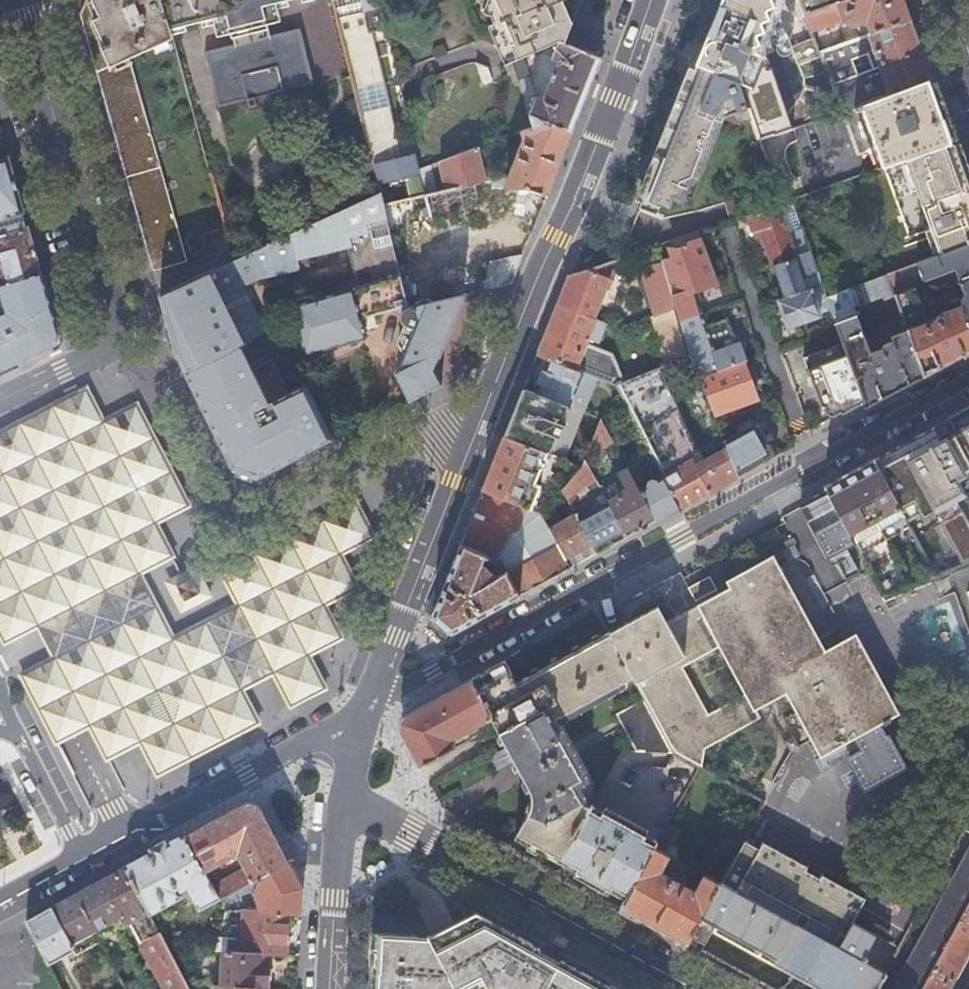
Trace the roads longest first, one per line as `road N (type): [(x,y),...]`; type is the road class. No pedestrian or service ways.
road 1 (residential): [(651,0),(405,606)]
road 2 (residential): [(968,381),(463,656)]
road 3 (residential): [(21,0),(123,345),(0,402)]
road 4 (residential): [(689,988),(420,837)]
road 5 (residential): [(364,712),(176,811)]
road 6 (residential): [(71,865),(30,780),(31,758),(12,716)]

